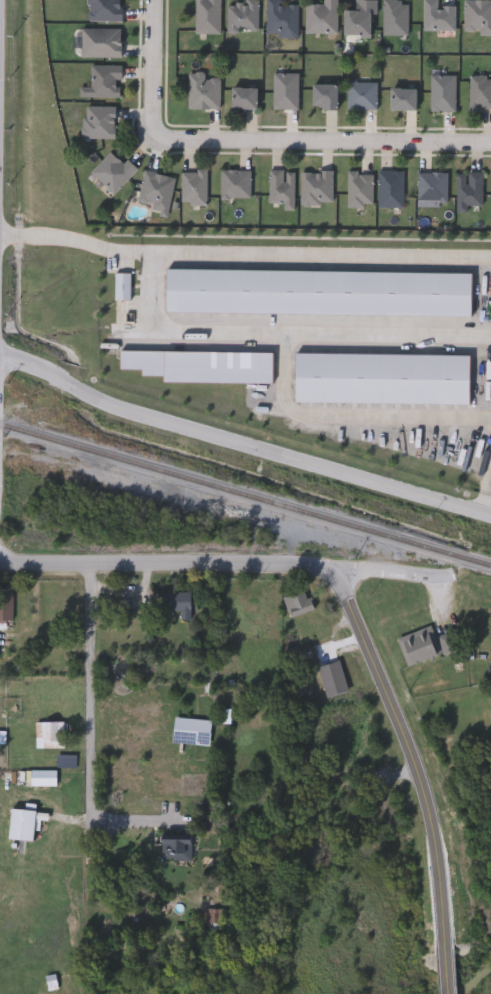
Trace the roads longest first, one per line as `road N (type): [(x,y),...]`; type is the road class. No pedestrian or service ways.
road 1 (tertiary): [(0,351),(106,404),(490,514)]
road 2 (residential): [(490,140),(158,139),(157,0)]
road 3 (secondary): [(447,956),(423,783),(335,575)]
road 4 (secondary): [(0,562),(300,565),(335,575)]
road 5 (residential): [(86,563),(92,822)]
road 6 (residential): [(335,575),(453,575)]

